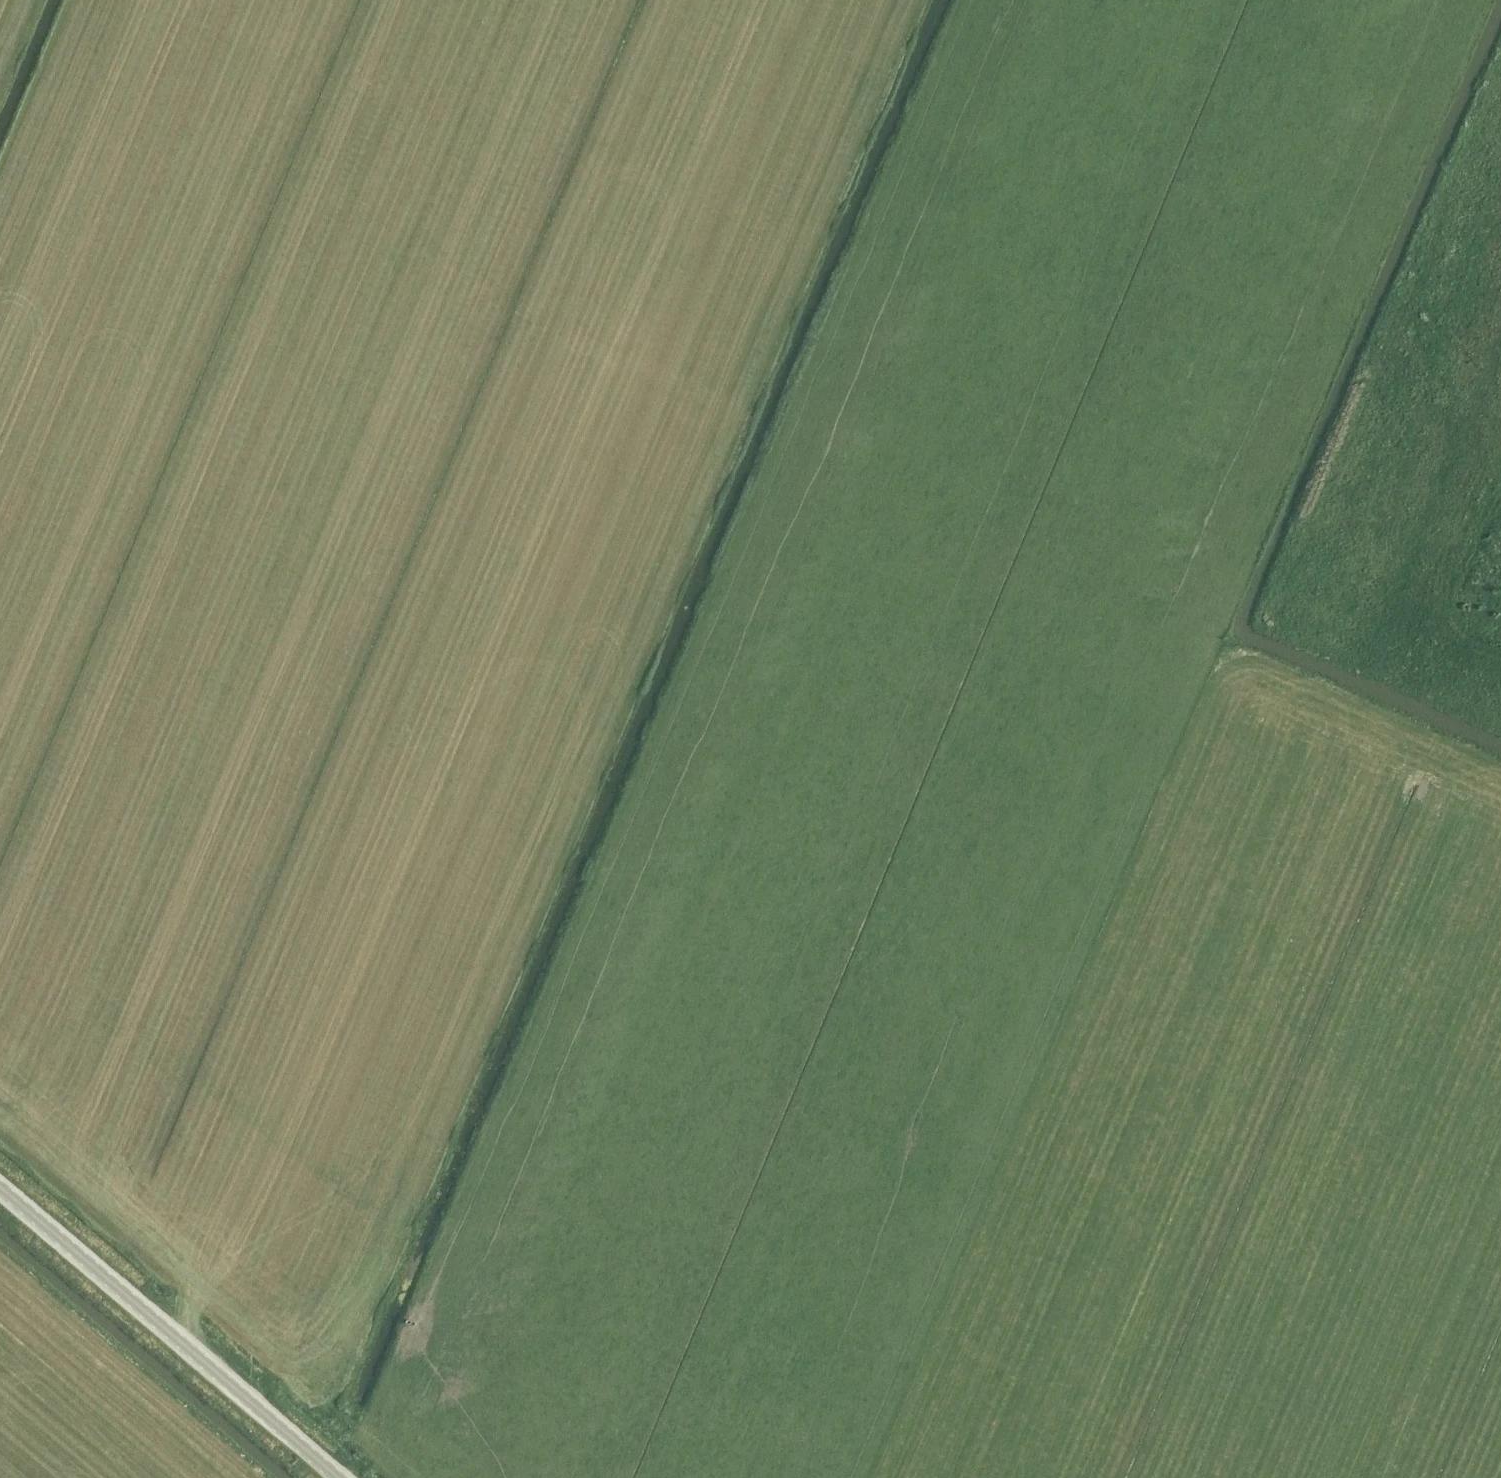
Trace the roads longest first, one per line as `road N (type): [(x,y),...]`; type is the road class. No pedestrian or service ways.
road 1 (unclassified): [(354,1477),(0,1175)]

